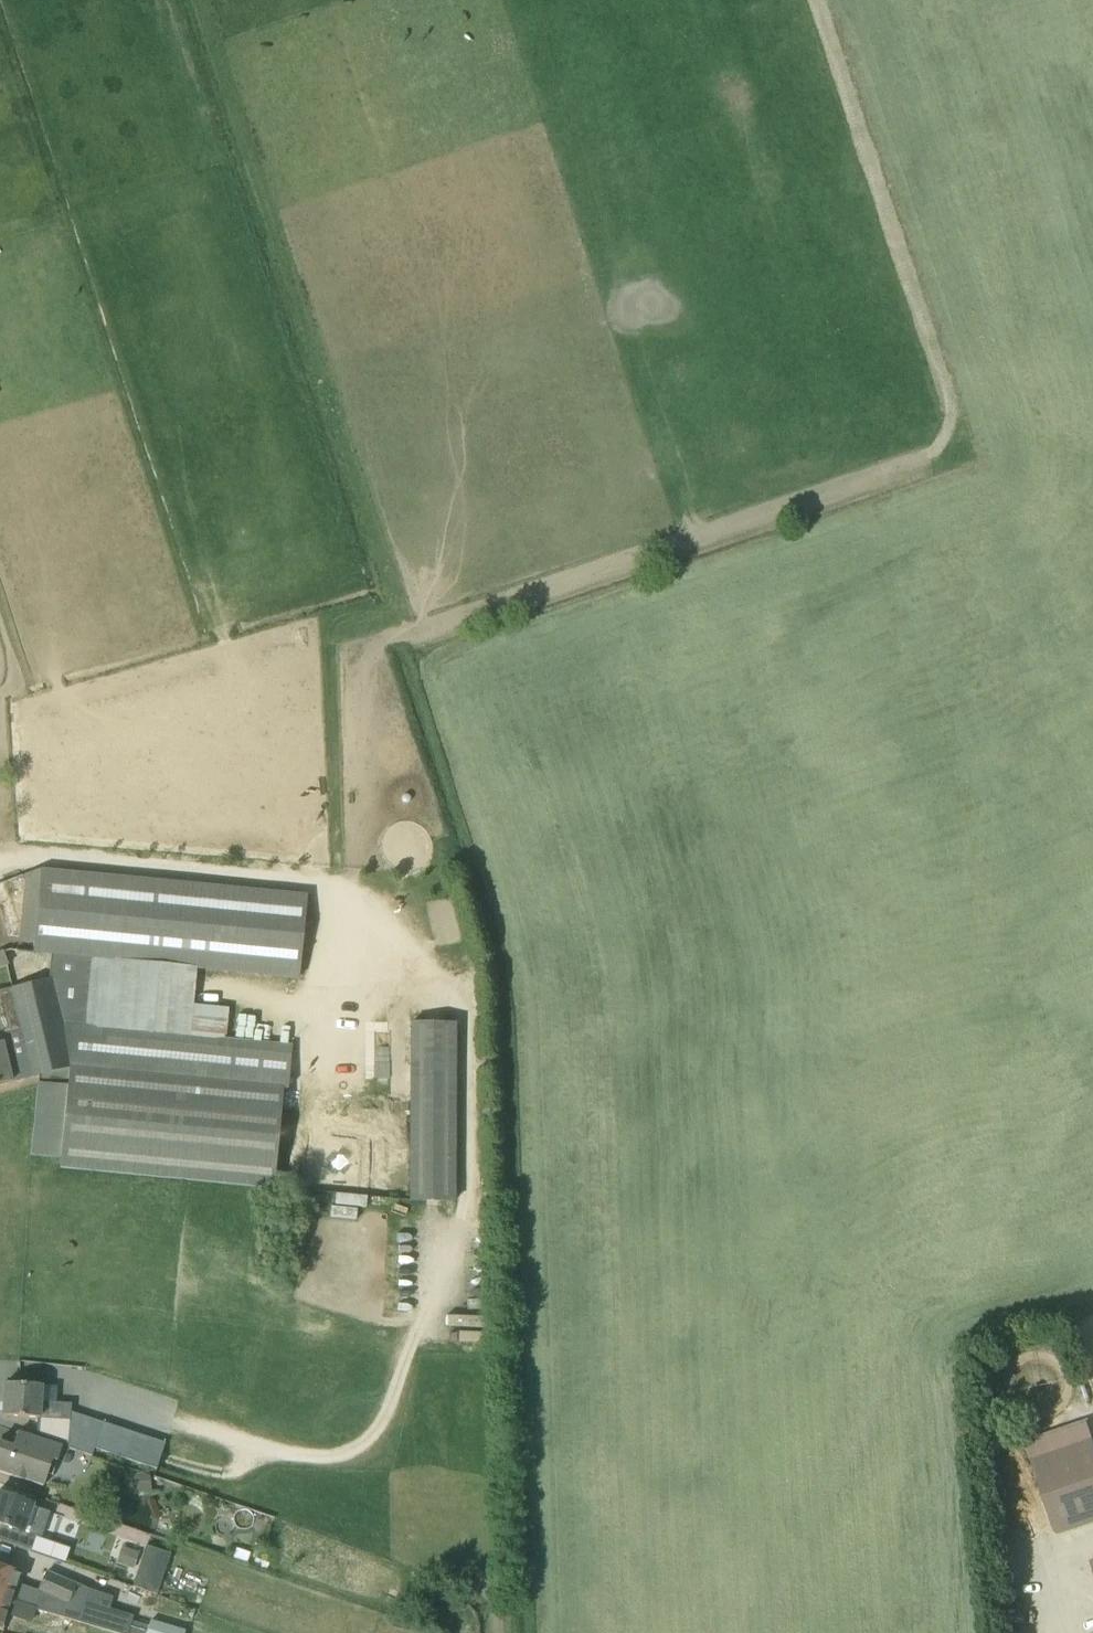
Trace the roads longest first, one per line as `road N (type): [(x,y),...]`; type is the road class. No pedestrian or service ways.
road 1 (track): [(466,1280),(469,1021),(398,896),(0,857)]

